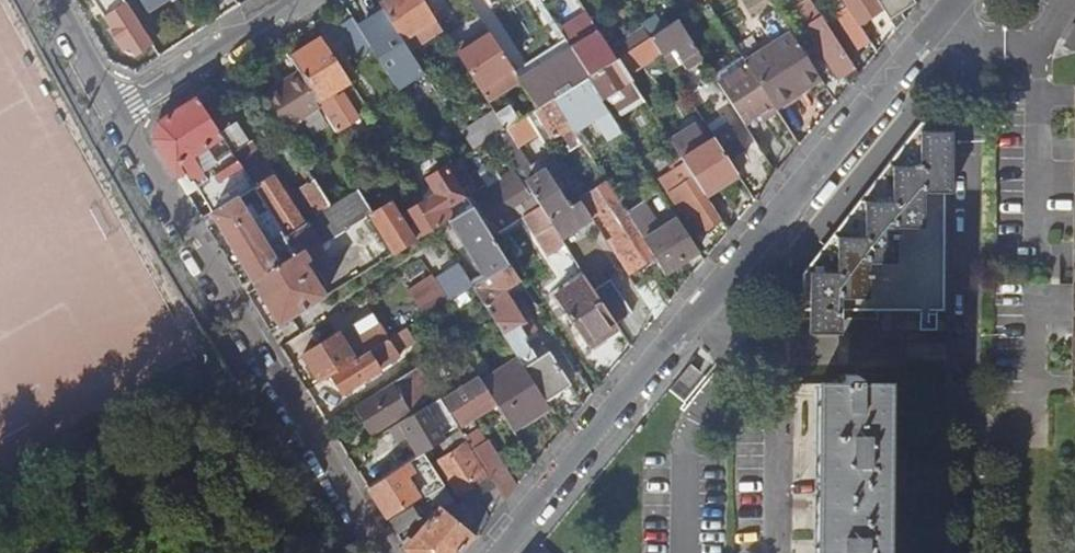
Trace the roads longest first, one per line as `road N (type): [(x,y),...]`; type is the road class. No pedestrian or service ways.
road 1 (residential): [(948,0),(491,552)]
road 2 (residential): [(380,552),(113,117)]
road 3 (residential): [(296,0),(113,117)]
road 4 (residential): [(113,117),(47,0)]

